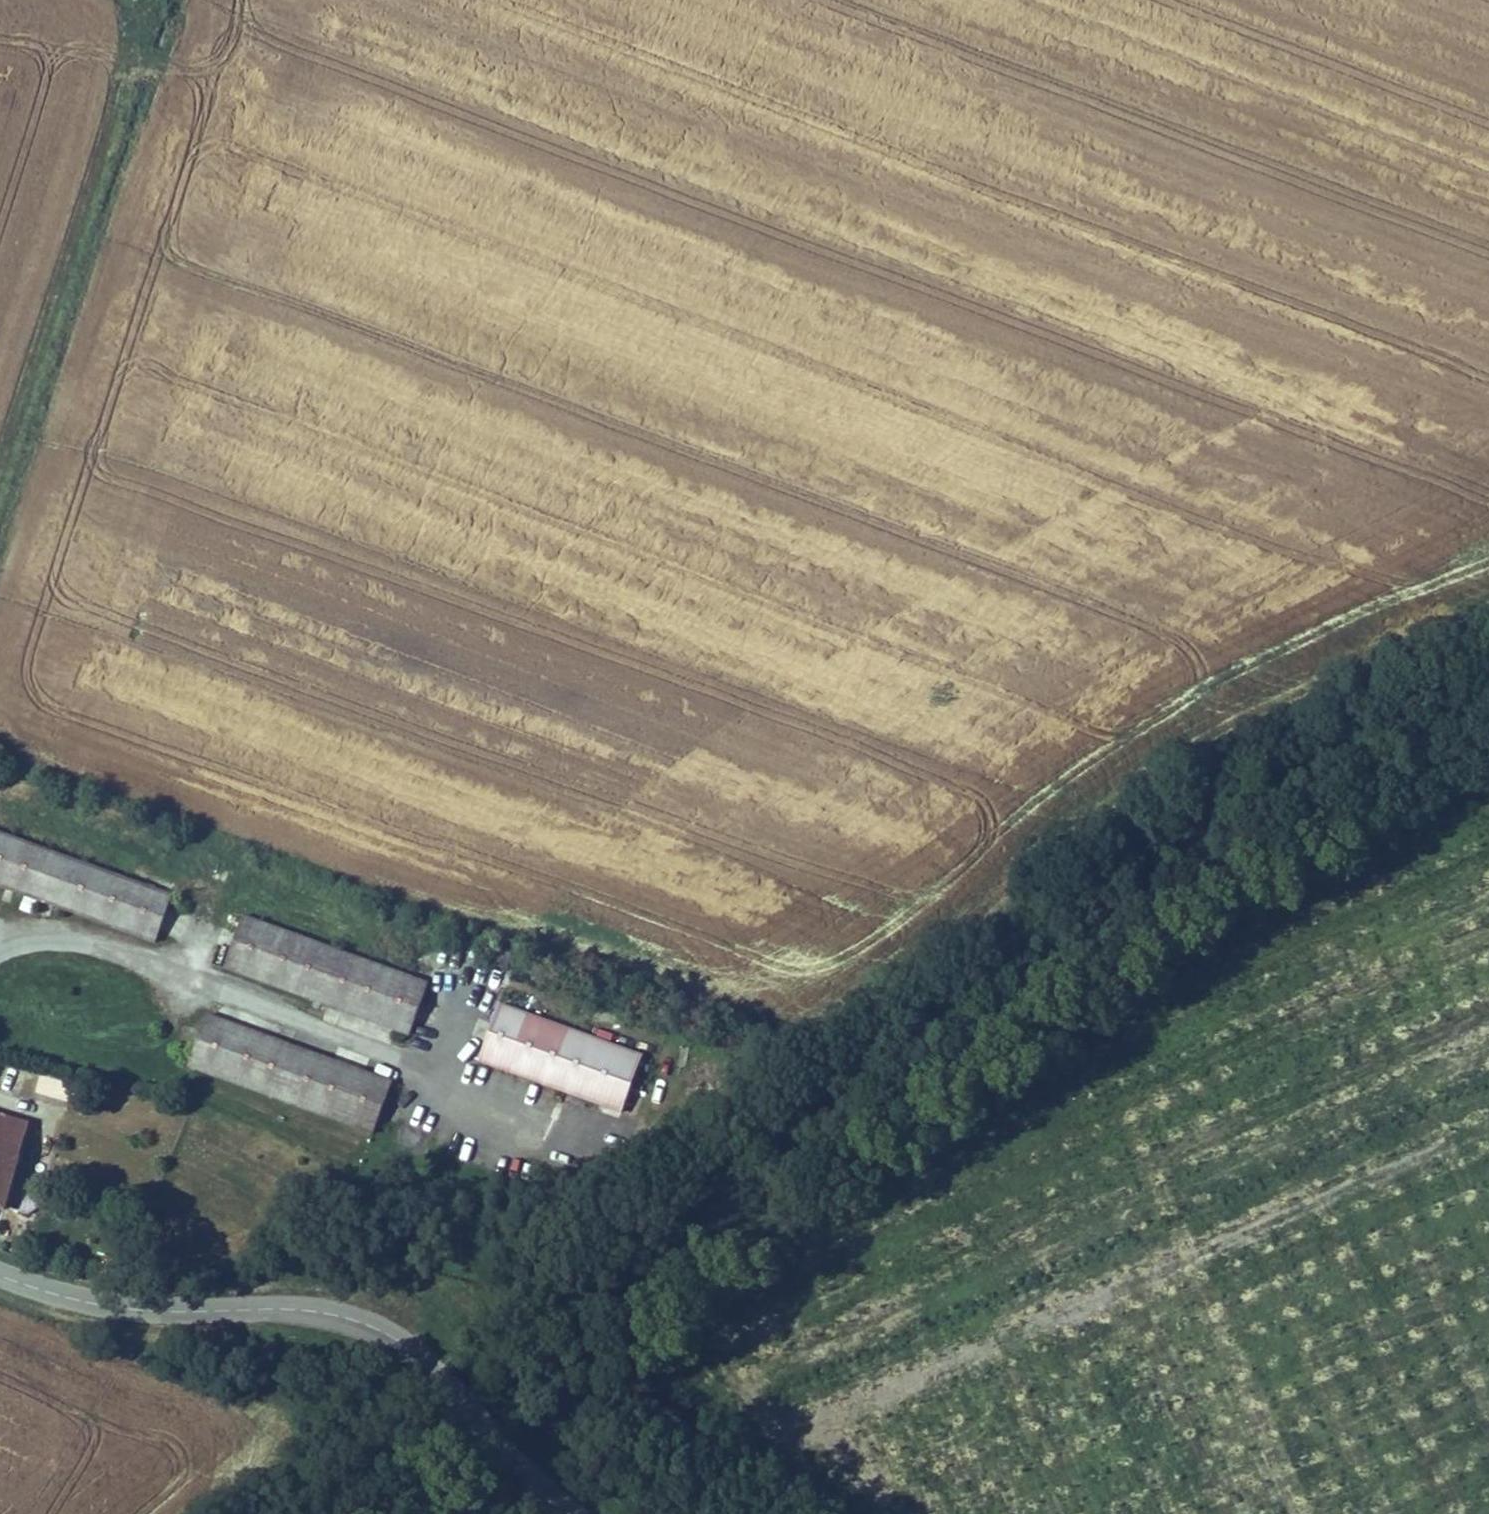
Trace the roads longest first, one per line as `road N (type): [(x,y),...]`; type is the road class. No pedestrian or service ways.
road 1 (tertiary): [(0,1262),(76,1292),(136,1303),(346,1313),(388,1325),(495,1447),(572,1513)]

